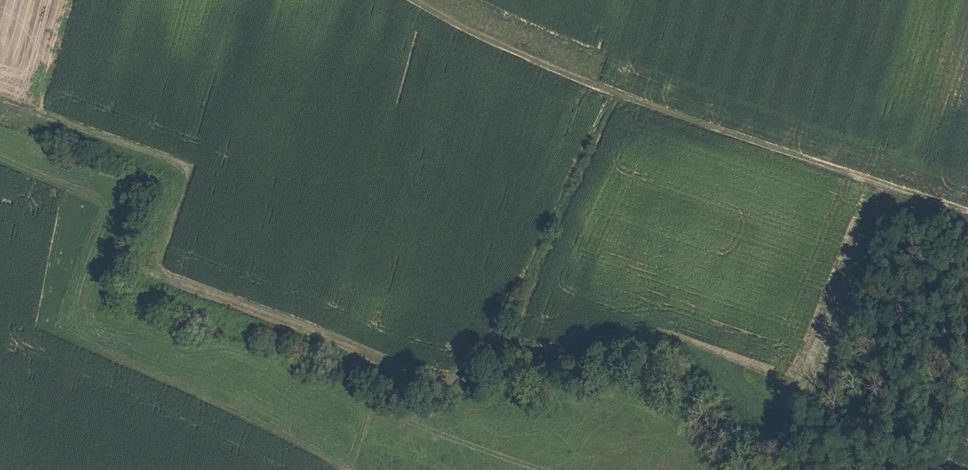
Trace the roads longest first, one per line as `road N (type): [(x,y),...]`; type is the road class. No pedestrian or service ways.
road 1 (track): [(0,94),(183,165),(161,266),(416,362),(504,342),(614,95)]
road 2 (track): [(405,0),(505,55),(576,82),(967,215)]

